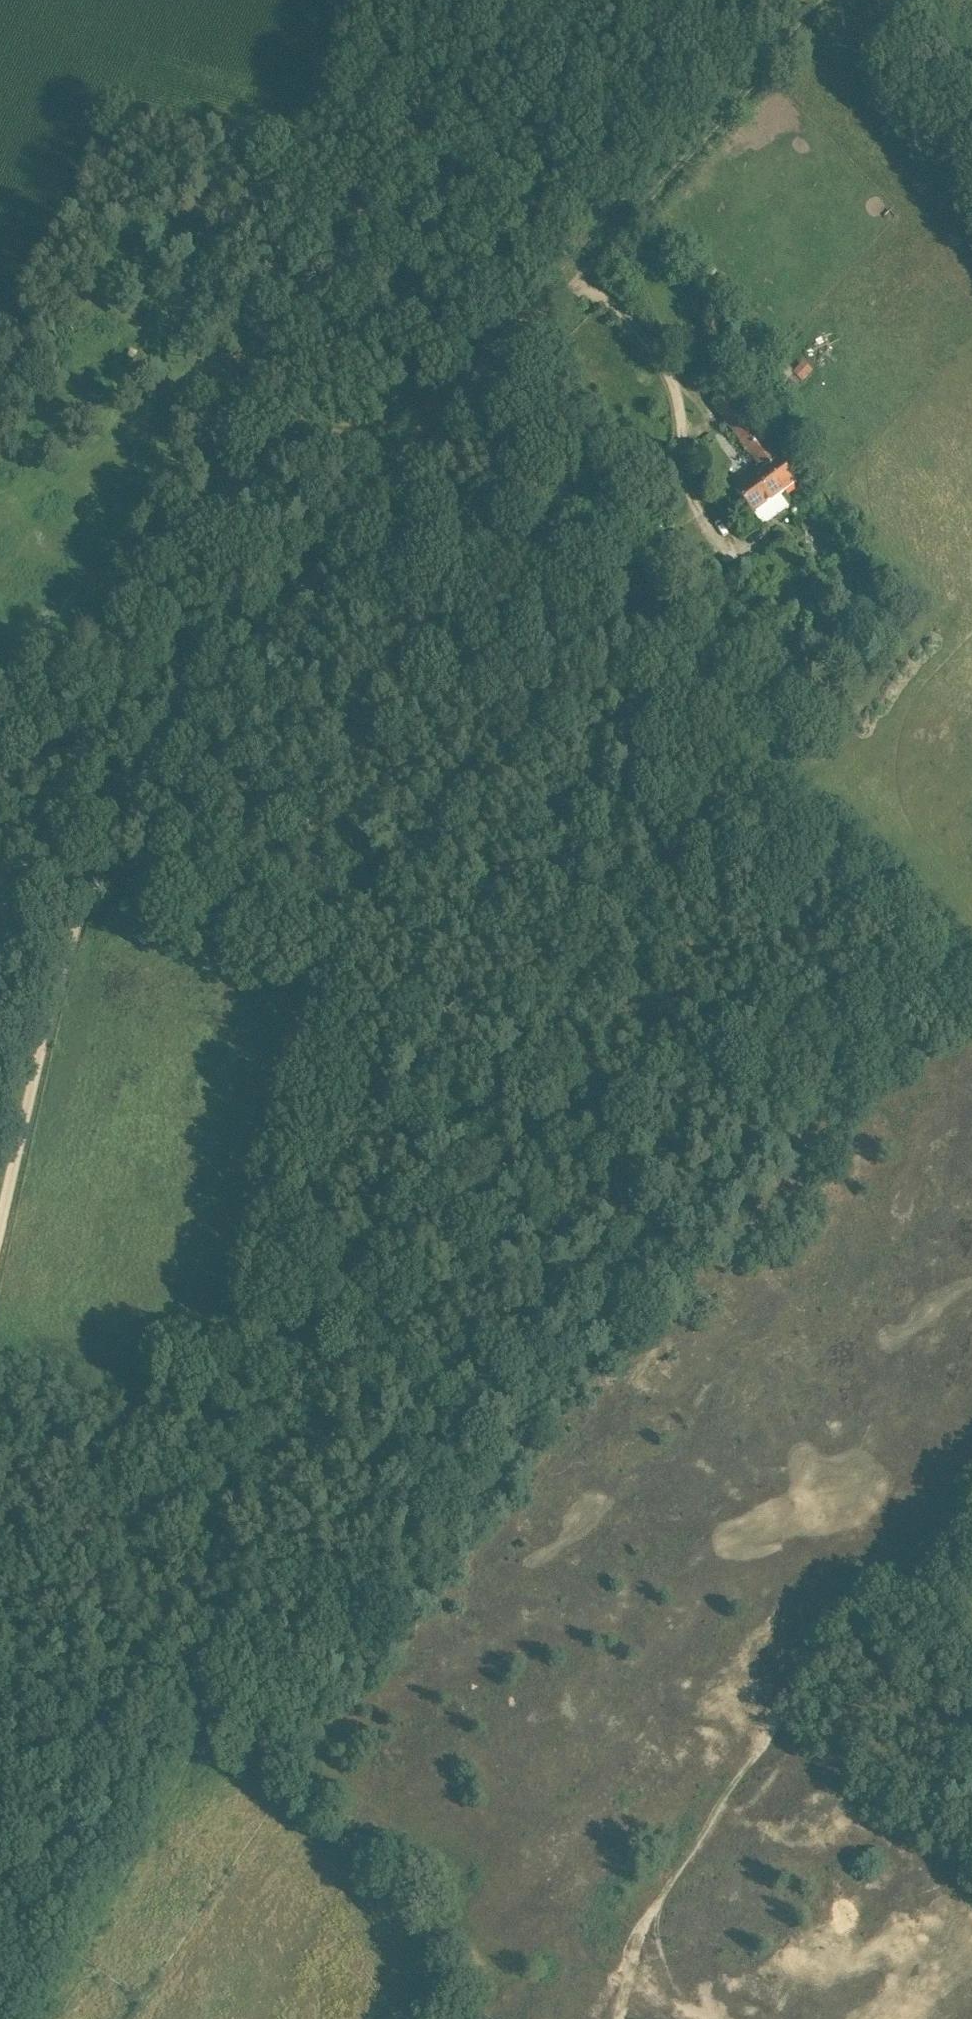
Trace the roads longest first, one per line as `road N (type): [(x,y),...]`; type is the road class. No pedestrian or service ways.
road 1 (track): [(0,1222),(89,897),(357,514),(494,351),(580,285),(824,0)]

